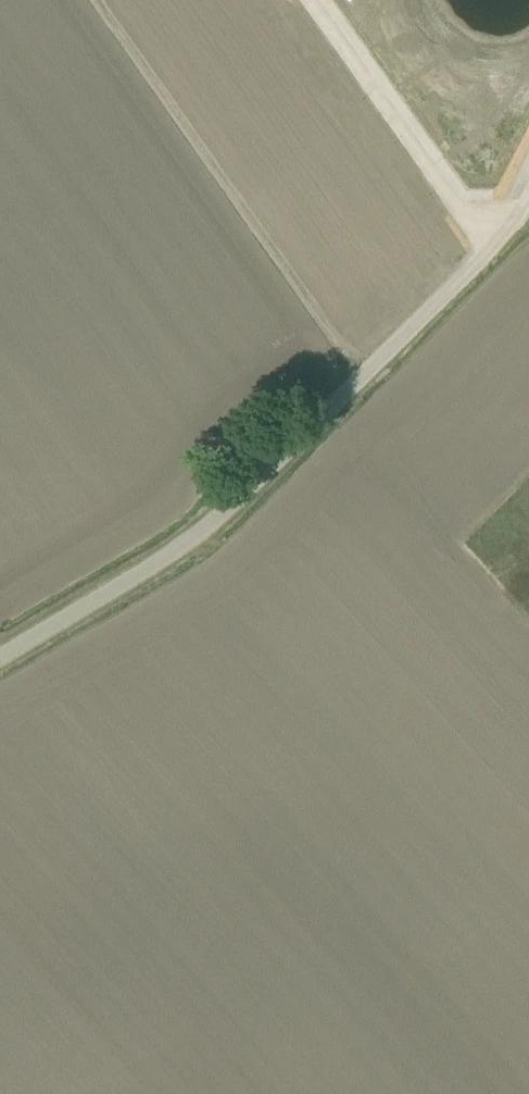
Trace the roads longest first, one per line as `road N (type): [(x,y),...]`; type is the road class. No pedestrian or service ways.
road 1 (unclassified): [(528,194),(212,525),(0,658)]

